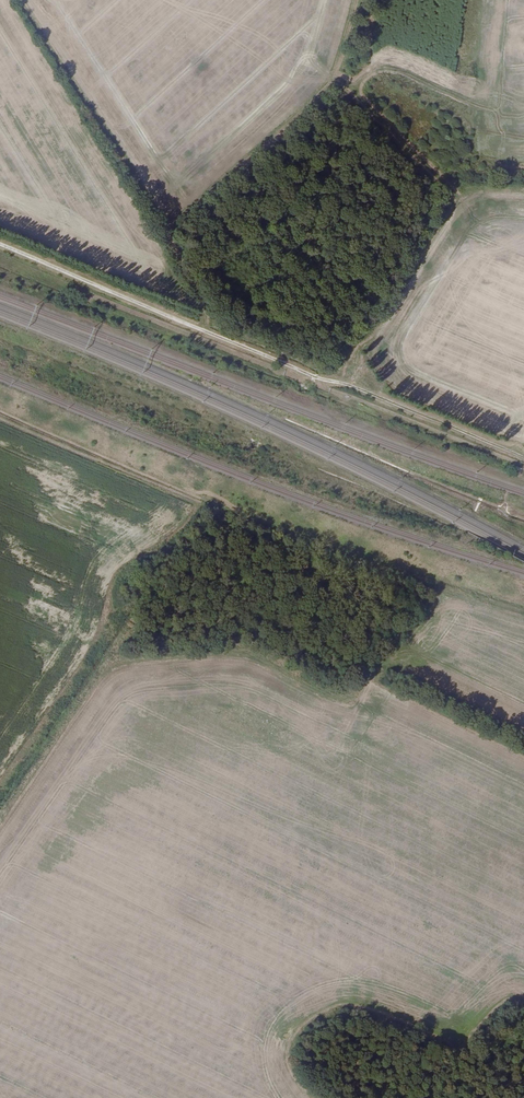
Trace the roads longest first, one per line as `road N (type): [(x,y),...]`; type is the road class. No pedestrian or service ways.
road 1 (track): [(0,245),(523,458)]

